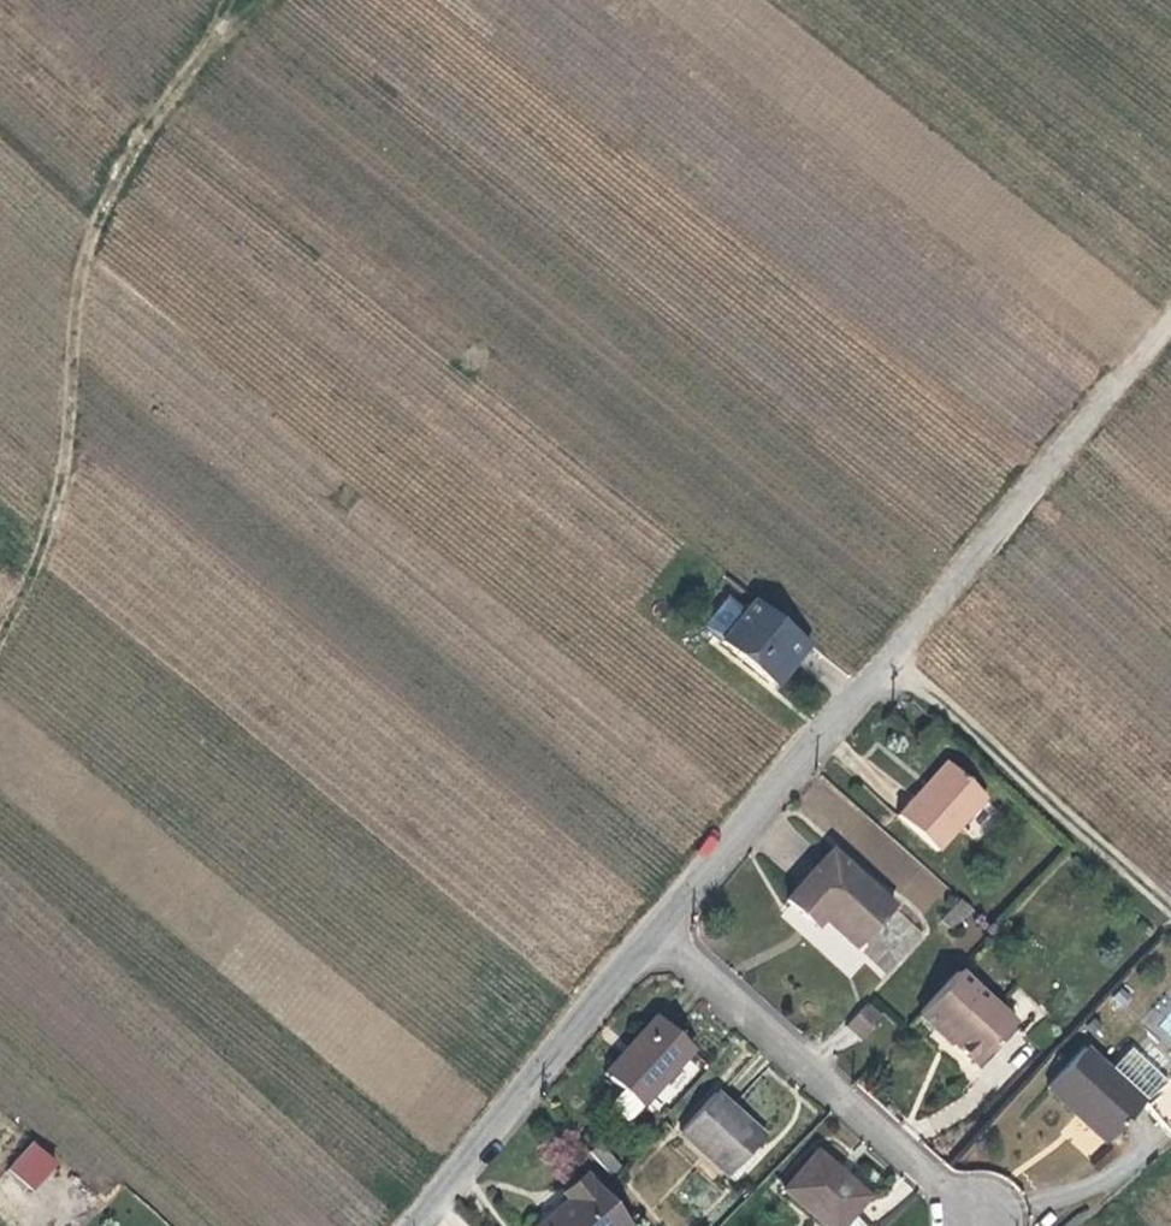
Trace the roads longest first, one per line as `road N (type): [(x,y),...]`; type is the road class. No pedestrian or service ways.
road 1 (unclassified): [(1170,335),(659,931)]
road 2 (track): [(228,0),(149,108),(98,214),(78,299),(70,442),(32,590),(0,654)]
road 3 (residential): [(978,1216),(659,931)]
road 4 (unclassified): [(659,931),(423,1225)]
road 5 (track): [(1170,903),(899,652)]

